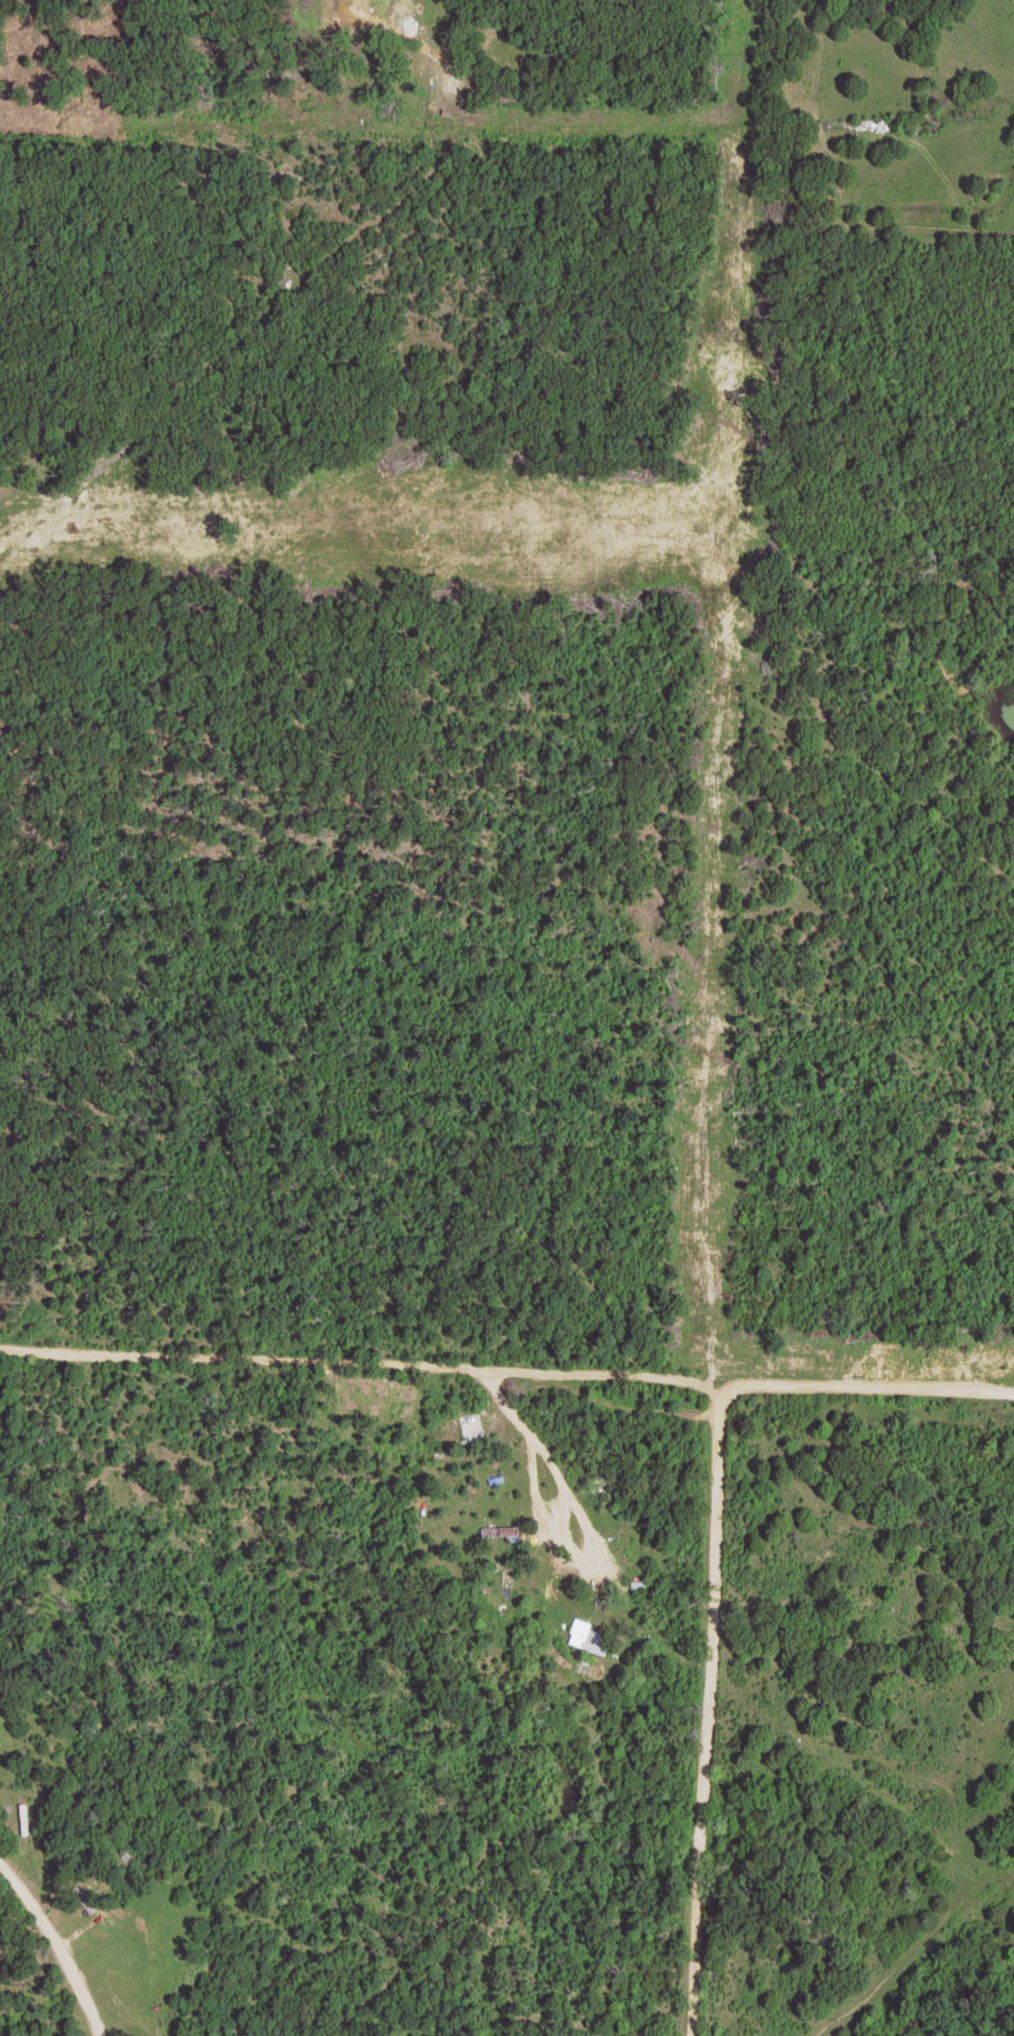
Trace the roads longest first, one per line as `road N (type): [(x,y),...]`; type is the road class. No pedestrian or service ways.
road 1 (residential): [(1013,1400),(740,1387)]

